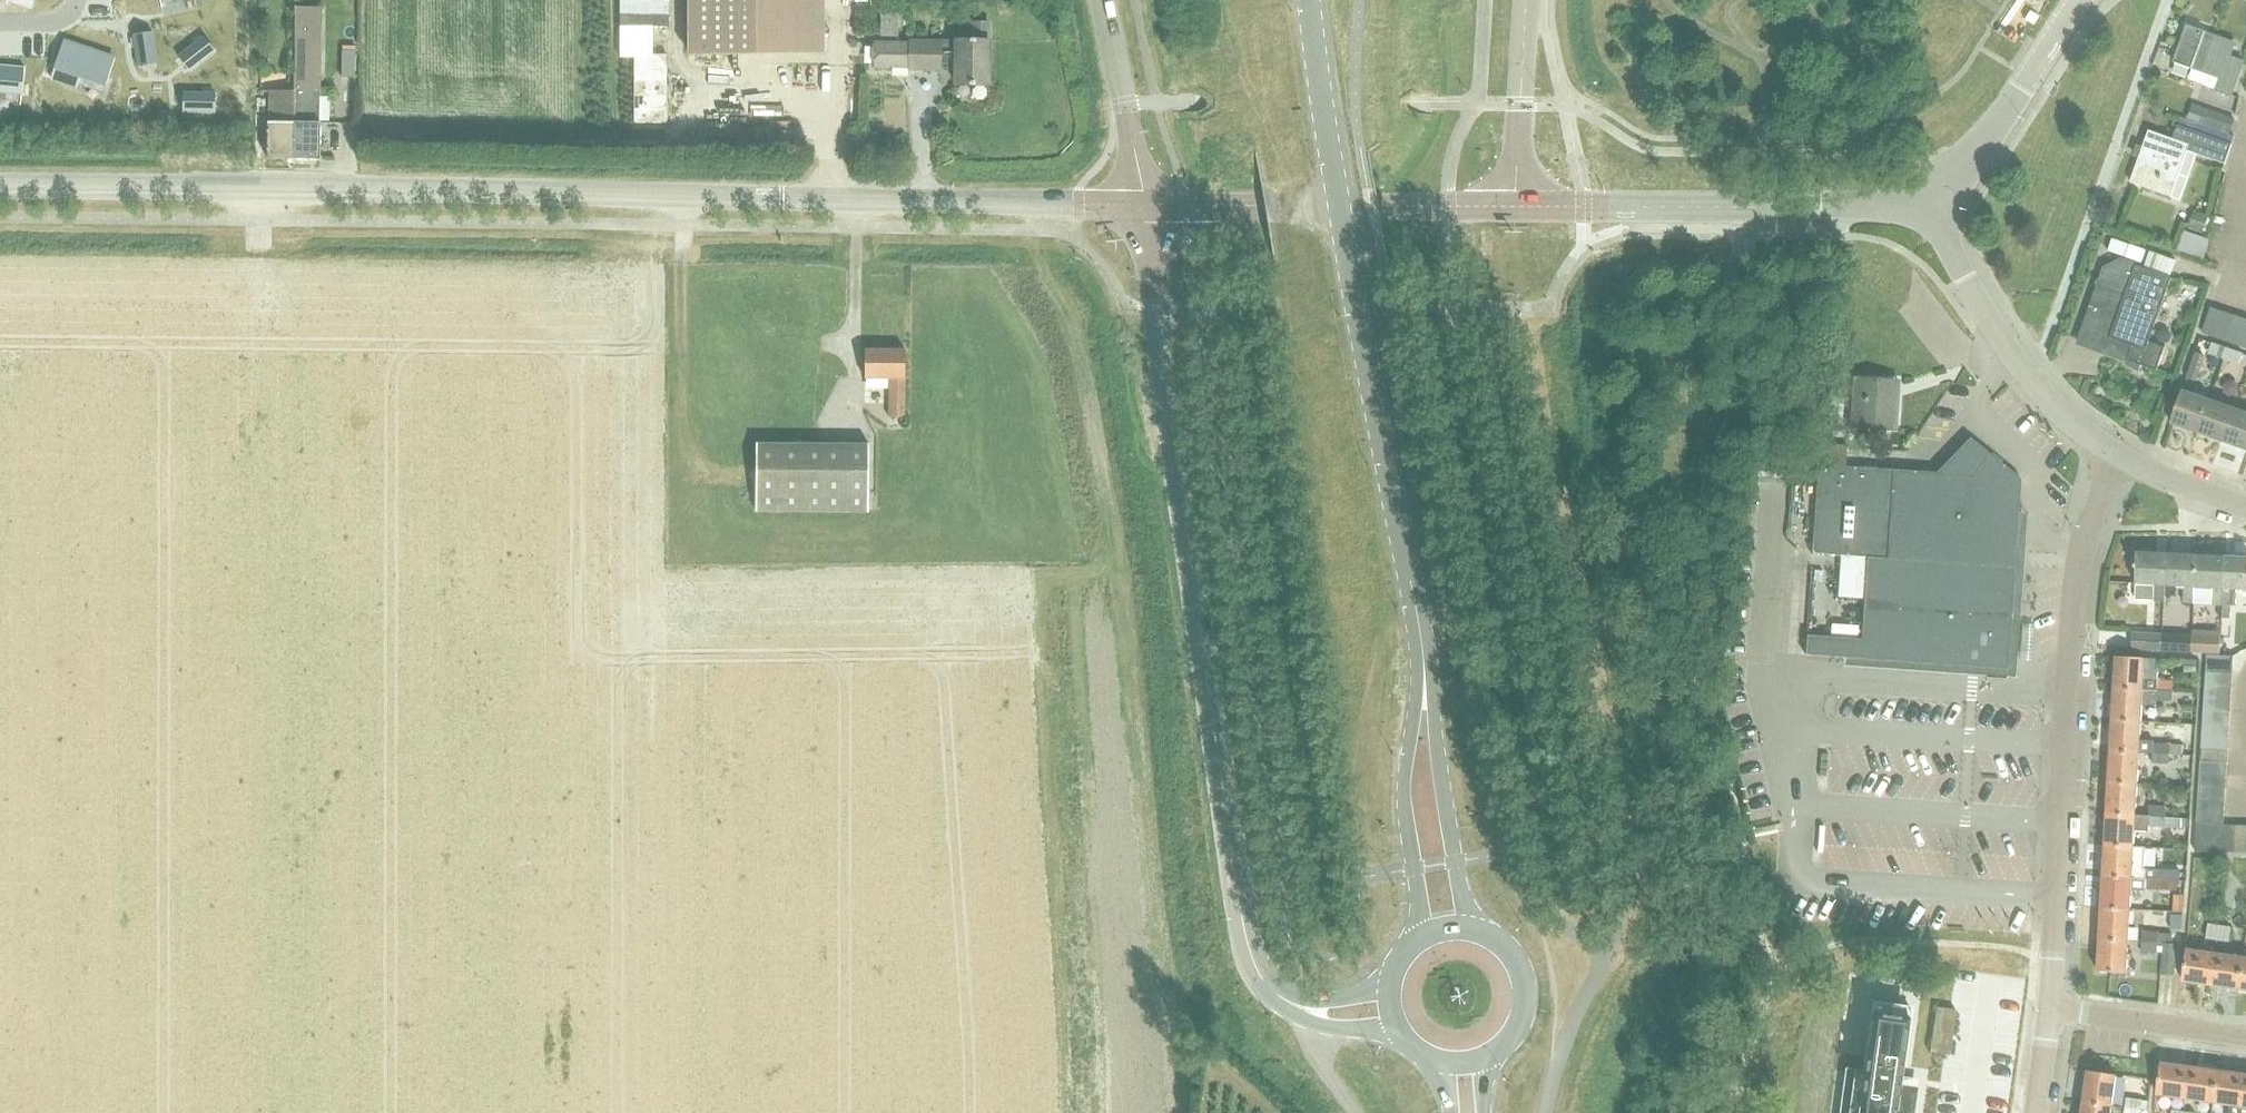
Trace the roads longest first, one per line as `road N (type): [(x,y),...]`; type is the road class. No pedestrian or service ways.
road 1 (unclassified): [(0,190),(1142,204)]
road 2 (secondary): [(1276,993),(1255,968),(1238,906),(1142,204)]
road 3 (unclassified): [(1422,721),(1423,662),(1346,254),(1310,0)]
road 4 (residential): [(2050,1011),(2076,584),(2119,453)]
road 5 (secondary): [(1514,206),(1925,202)]
road 6 (secondary): [(1142,204),(1514,206)]
road 7 (residential): [(2119,453),(2070,421),(2015,352),(1925,202)]
road 8 (secondary): [(1925,202),(1961,176),(2085,0)]
road 9 (unclassified): [(1422,721),(1403,780),(1421,936)]
road 10 (unclassified): [(1466,927),(1441,781),(1422,721)]
road 11 (unclassified): [(1142,204),(1103,0)]
road 12 (unclassified): [(1514,206),(1525,0)]
road 13 (residential): [(2245,1040),(2050,1011)]
road 14 (secondary): [(1494,1052),(1514,1033),(1523,980),(1512,955),(1466,927)]
road 15 (residential): [(2245,505),(2119,453)]
road 16 (secondary): [(1276,993),(1319,1022),(1398,1031)]

